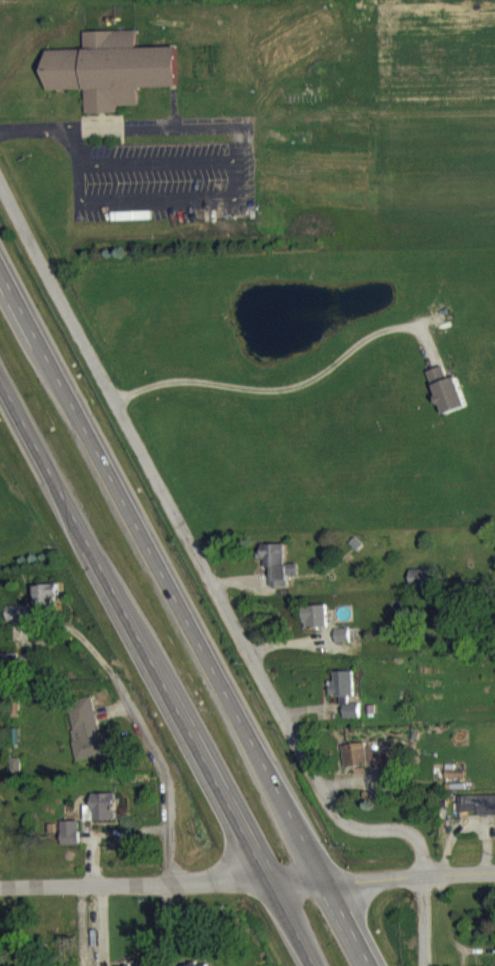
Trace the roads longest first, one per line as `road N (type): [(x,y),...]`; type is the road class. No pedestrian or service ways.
road 1 (residential): [(424,965),(418,837),(401,826),(343,819),(328,799),(0,178)]
road 2 (primary): [(373,965),(0,265)]
road 3 (primary): [(0,381),(312,965)]
road 4 (residential): [(0,884),(494,870)]

